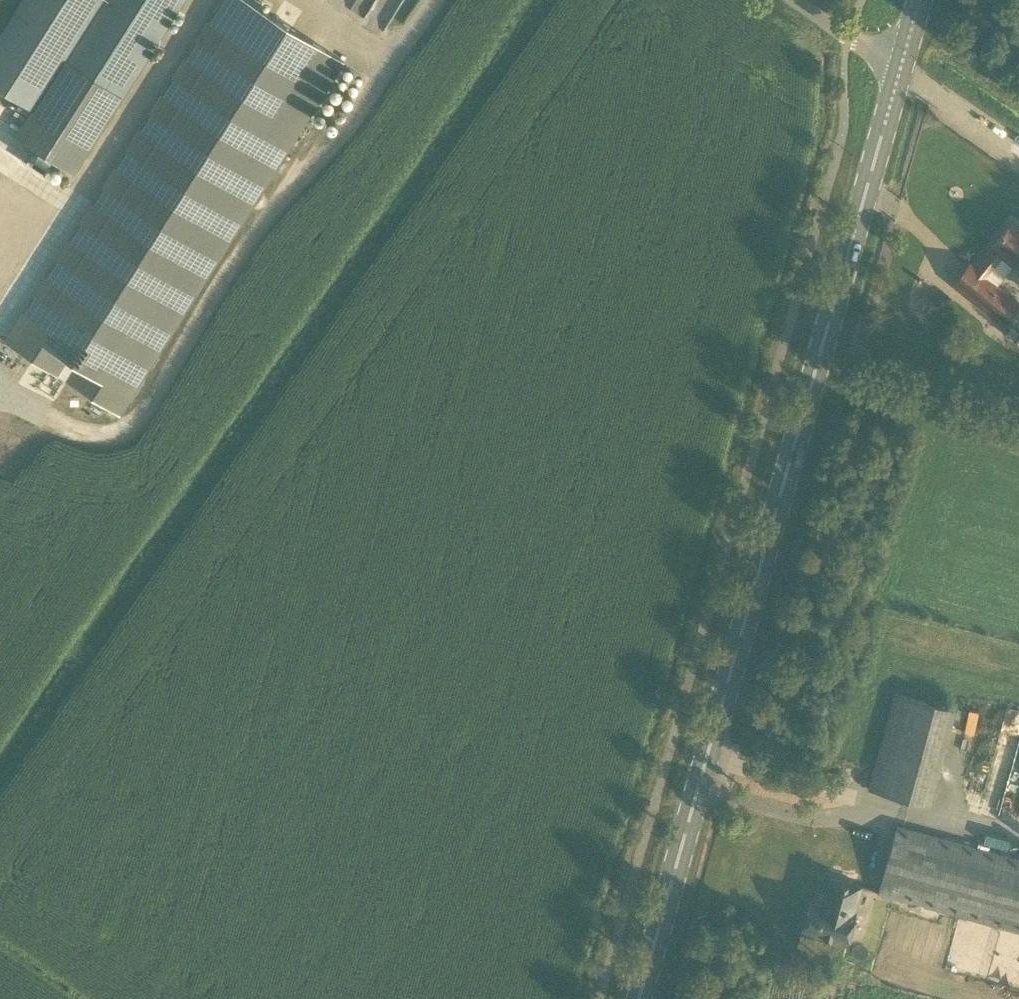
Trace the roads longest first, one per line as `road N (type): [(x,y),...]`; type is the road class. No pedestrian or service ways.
road 1 (secondary): [(643,998),(904,73)]
road 2 (unclassified): [(795,0),(904,73)]

